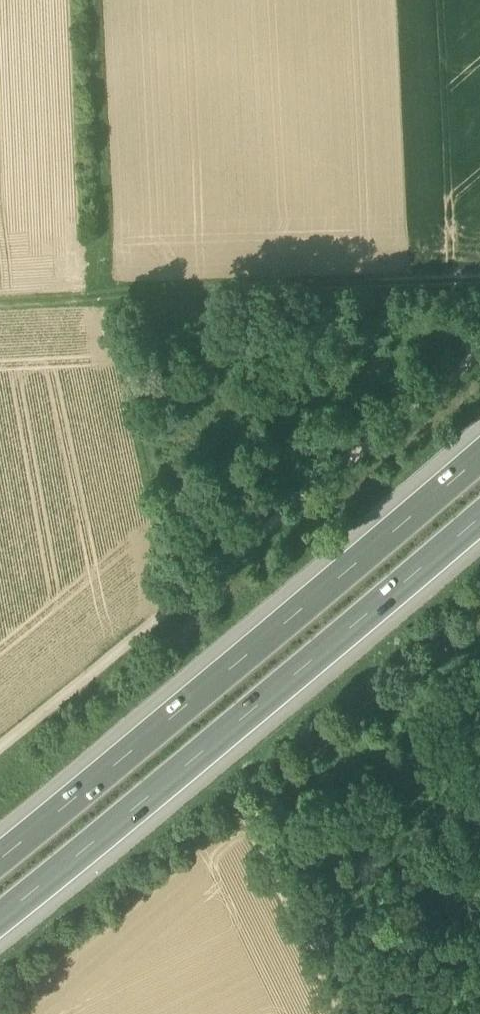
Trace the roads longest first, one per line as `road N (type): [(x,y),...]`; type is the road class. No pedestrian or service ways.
road 1 (motorway): [(479,444),(0,845)]
road 2 (motorway): [(0,905),(479,504)]
road 3 (track): [(0,746),(479,354)]
road 4 (track): [(479,622),(256,814),(253,831),(342,1013)]
road 5 (track): [(0,308),(479,291)]

